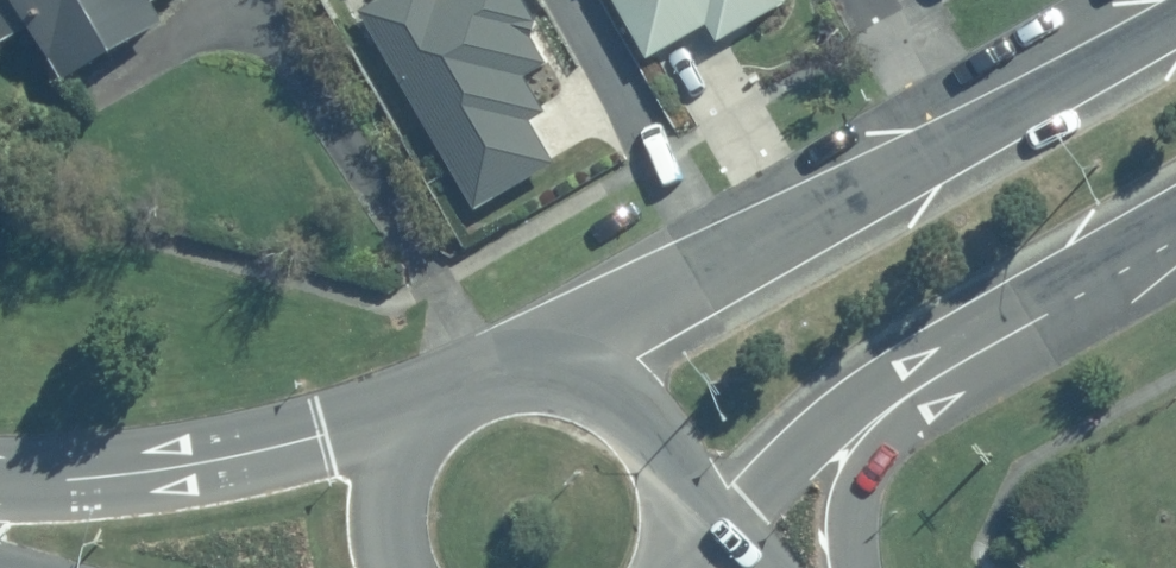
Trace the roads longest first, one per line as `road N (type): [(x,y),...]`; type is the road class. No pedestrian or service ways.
road 1 (tertiary): [(490,381),(956,148)]
road 2 (secondary): [(0,483),(200,465),(449,402)]
road 3 (tertiary): [(1175,231),(880,419)]
road 4 (secondary): [(490,381),(536,374),(583,381),(625,403),(658,437),(679,479),(686,526)]
road 5 (tertiary): [(956,148),(1175,24)]
road 6 (tertiary): [(880,419),(818,437),(755,503),(686,526)]
road 7 (secondary): [(396,567),(387,531),(393,482),(414,437),(449,402)]
road 8 (residential): [(869,0),(956,148)]
road 9 (tertiary): [(880,419),(857,531),(859,567)]

